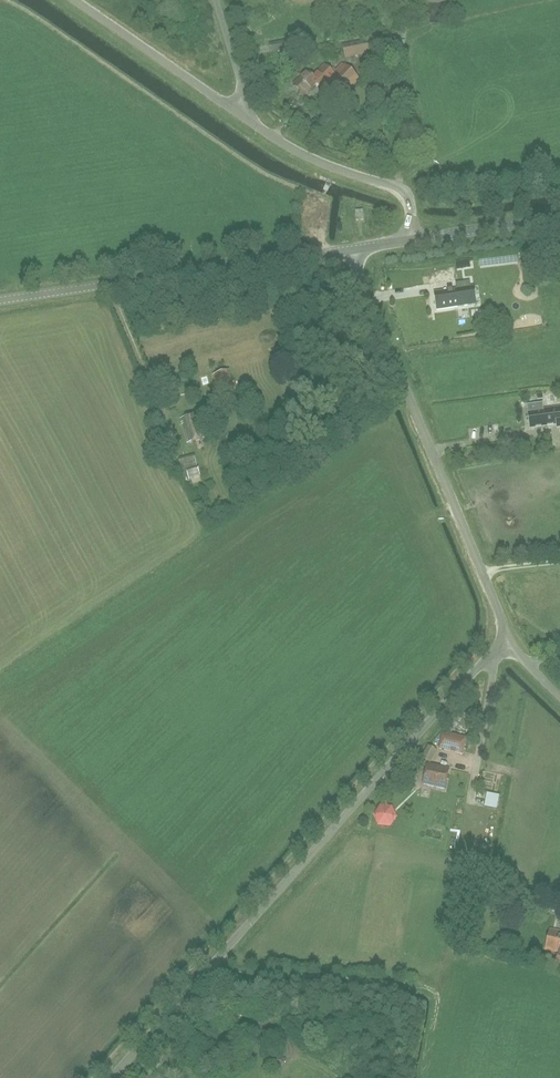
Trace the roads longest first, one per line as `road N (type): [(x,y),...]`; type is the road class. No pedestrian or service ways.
road 1 (unclassified): [(111,1077),(494,658)]
road 2 (unclassified): [(411,239),(404,192),(275,139),(75,0)]
road 3 (unclassified): [(509,640),(355,249)]
road 4 (tertiary): [(0,301),(355,249)]
road 5 (tertiary): [(411,239),(559,219)]

